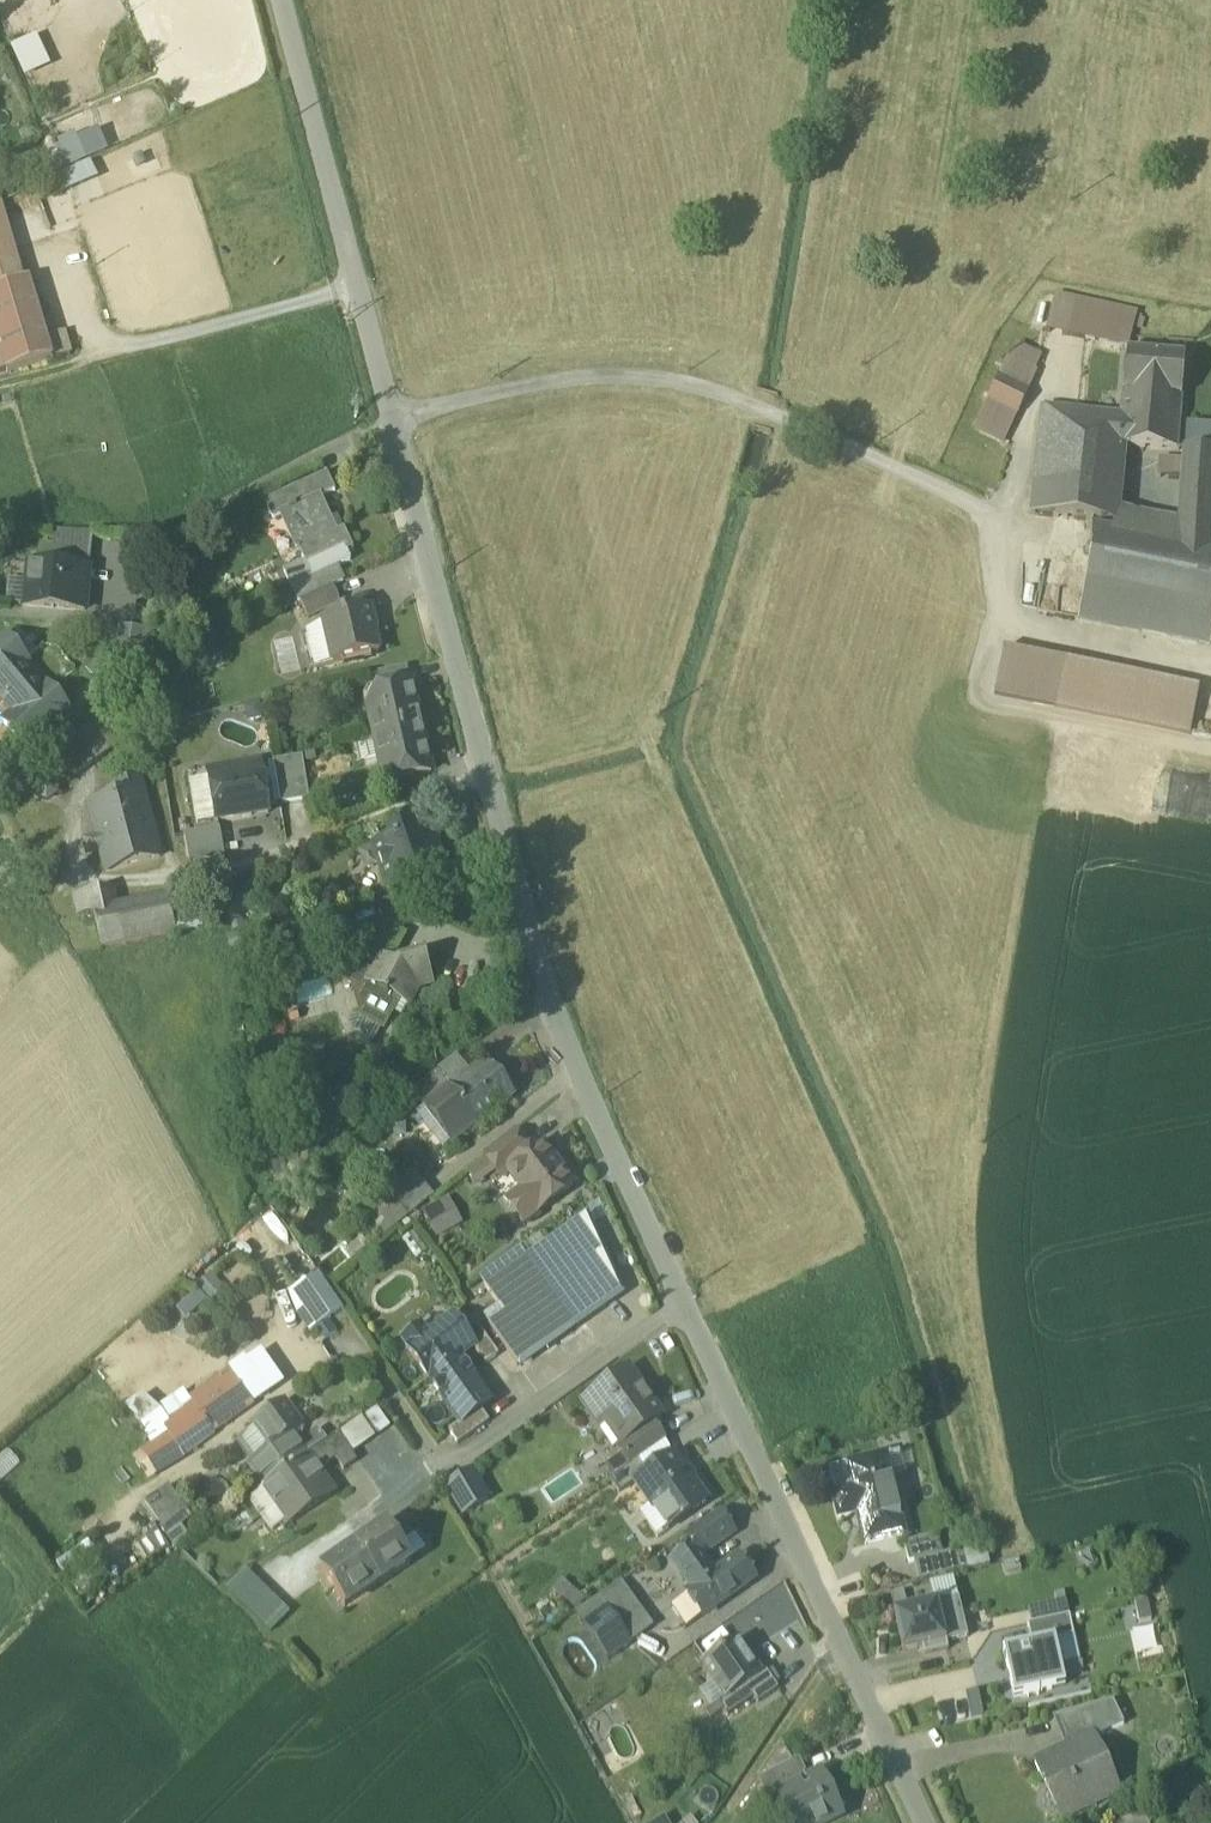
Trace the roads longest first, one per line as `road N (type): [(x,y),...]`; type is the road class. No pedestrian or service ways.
road 1 (residential): [(683,1305),(580,1084),(544,989),(281,0)]
road 2 (residential): [(923,1822),(683,1305)]
road 3 (residential): [(683,1305),(443,1470),(338,1322)]

